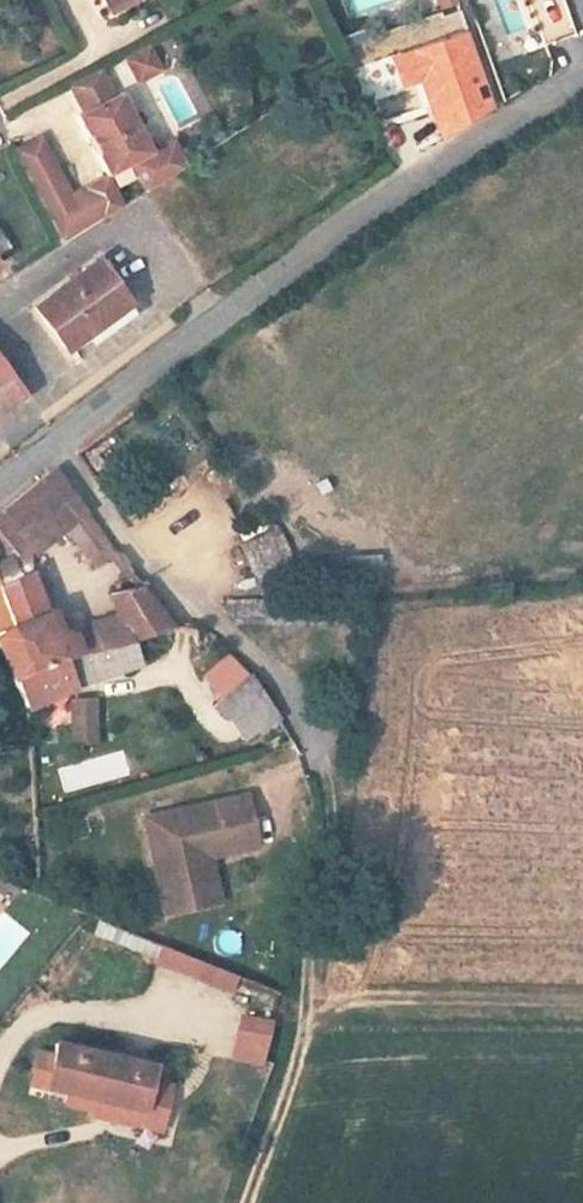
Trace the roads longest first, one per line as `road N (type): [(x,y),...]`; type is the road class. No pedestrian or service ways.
road 1 (residential): [(582,85),(385,204),(0,486)]

